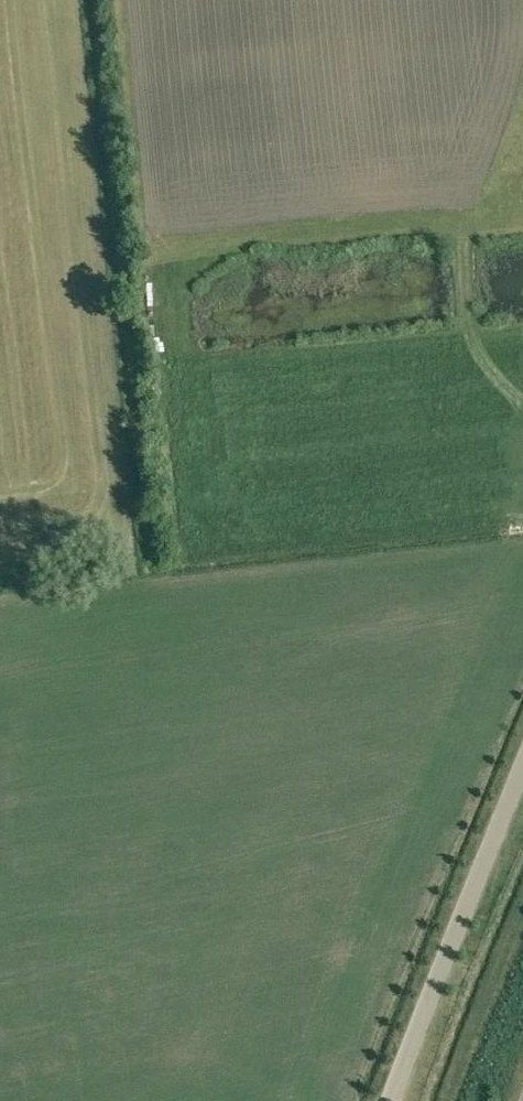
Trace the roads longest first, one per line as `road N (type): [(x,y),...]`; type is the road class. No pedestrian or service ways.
road 1 (unclassified): [(393,1100),(522,765)]

